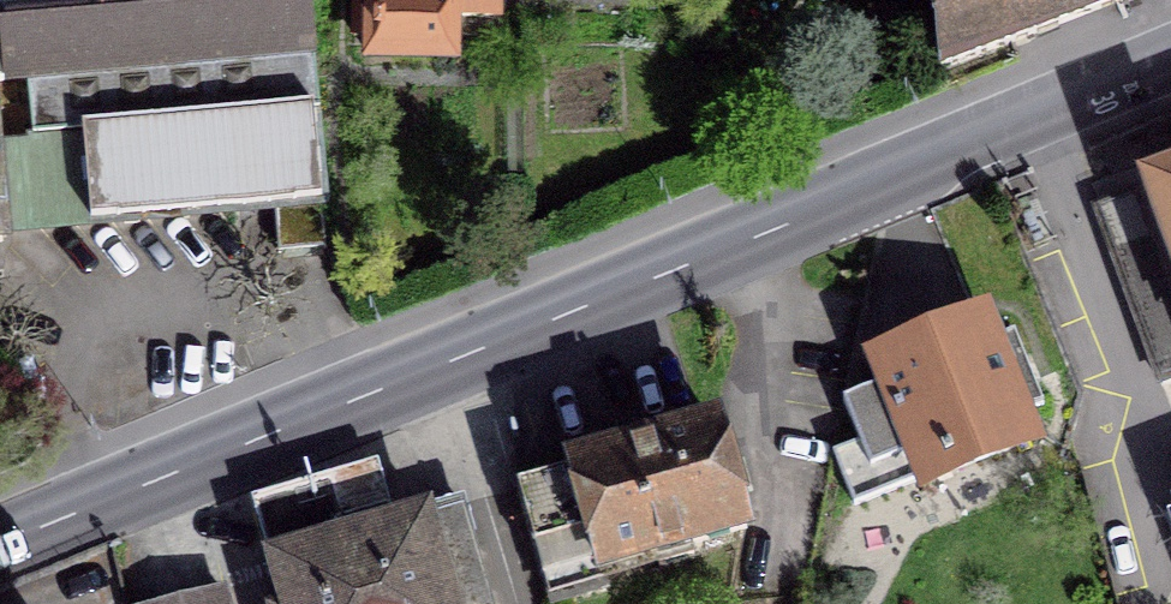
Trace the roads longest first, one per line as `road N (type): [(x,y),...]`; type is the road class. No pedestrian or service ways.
road 1 (primary): [(0,553),(1170,67)]

